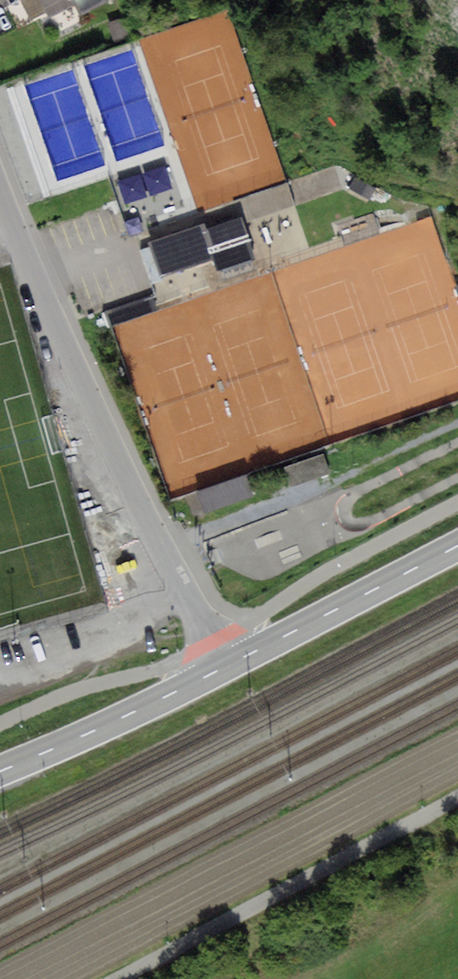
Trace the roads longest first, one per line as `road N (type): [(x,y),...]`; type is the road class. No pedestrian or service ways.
road 1 (residential): [(224,666),(50,318),(0,170)]
road 2 (unclassified): [(457,799),(122,978)]
road 3 (primary): [(457,544),(224,666)]
road 4 (primary): [(224,666),(0,771)]

